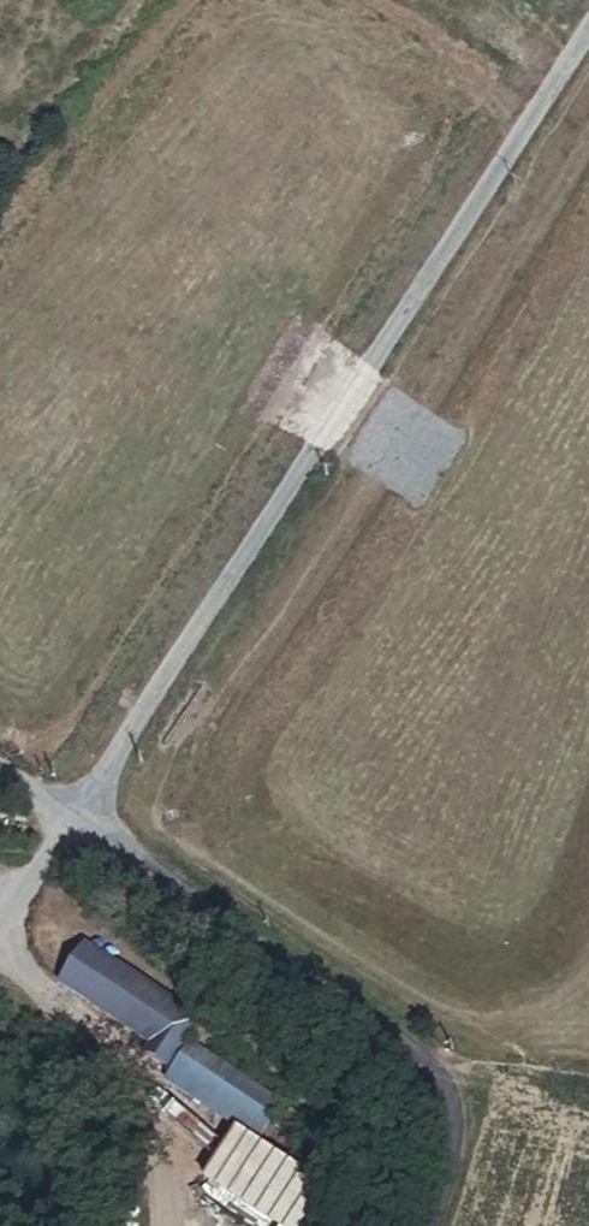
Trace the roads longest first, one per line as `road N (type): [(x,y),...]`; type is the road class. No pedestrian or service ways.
road 1 (unclassified): [(74,820),(588,29)]
road 2 (unclassified): [(432,1225),(454,1160),(457,1112),(438,1069),(74,820)]

